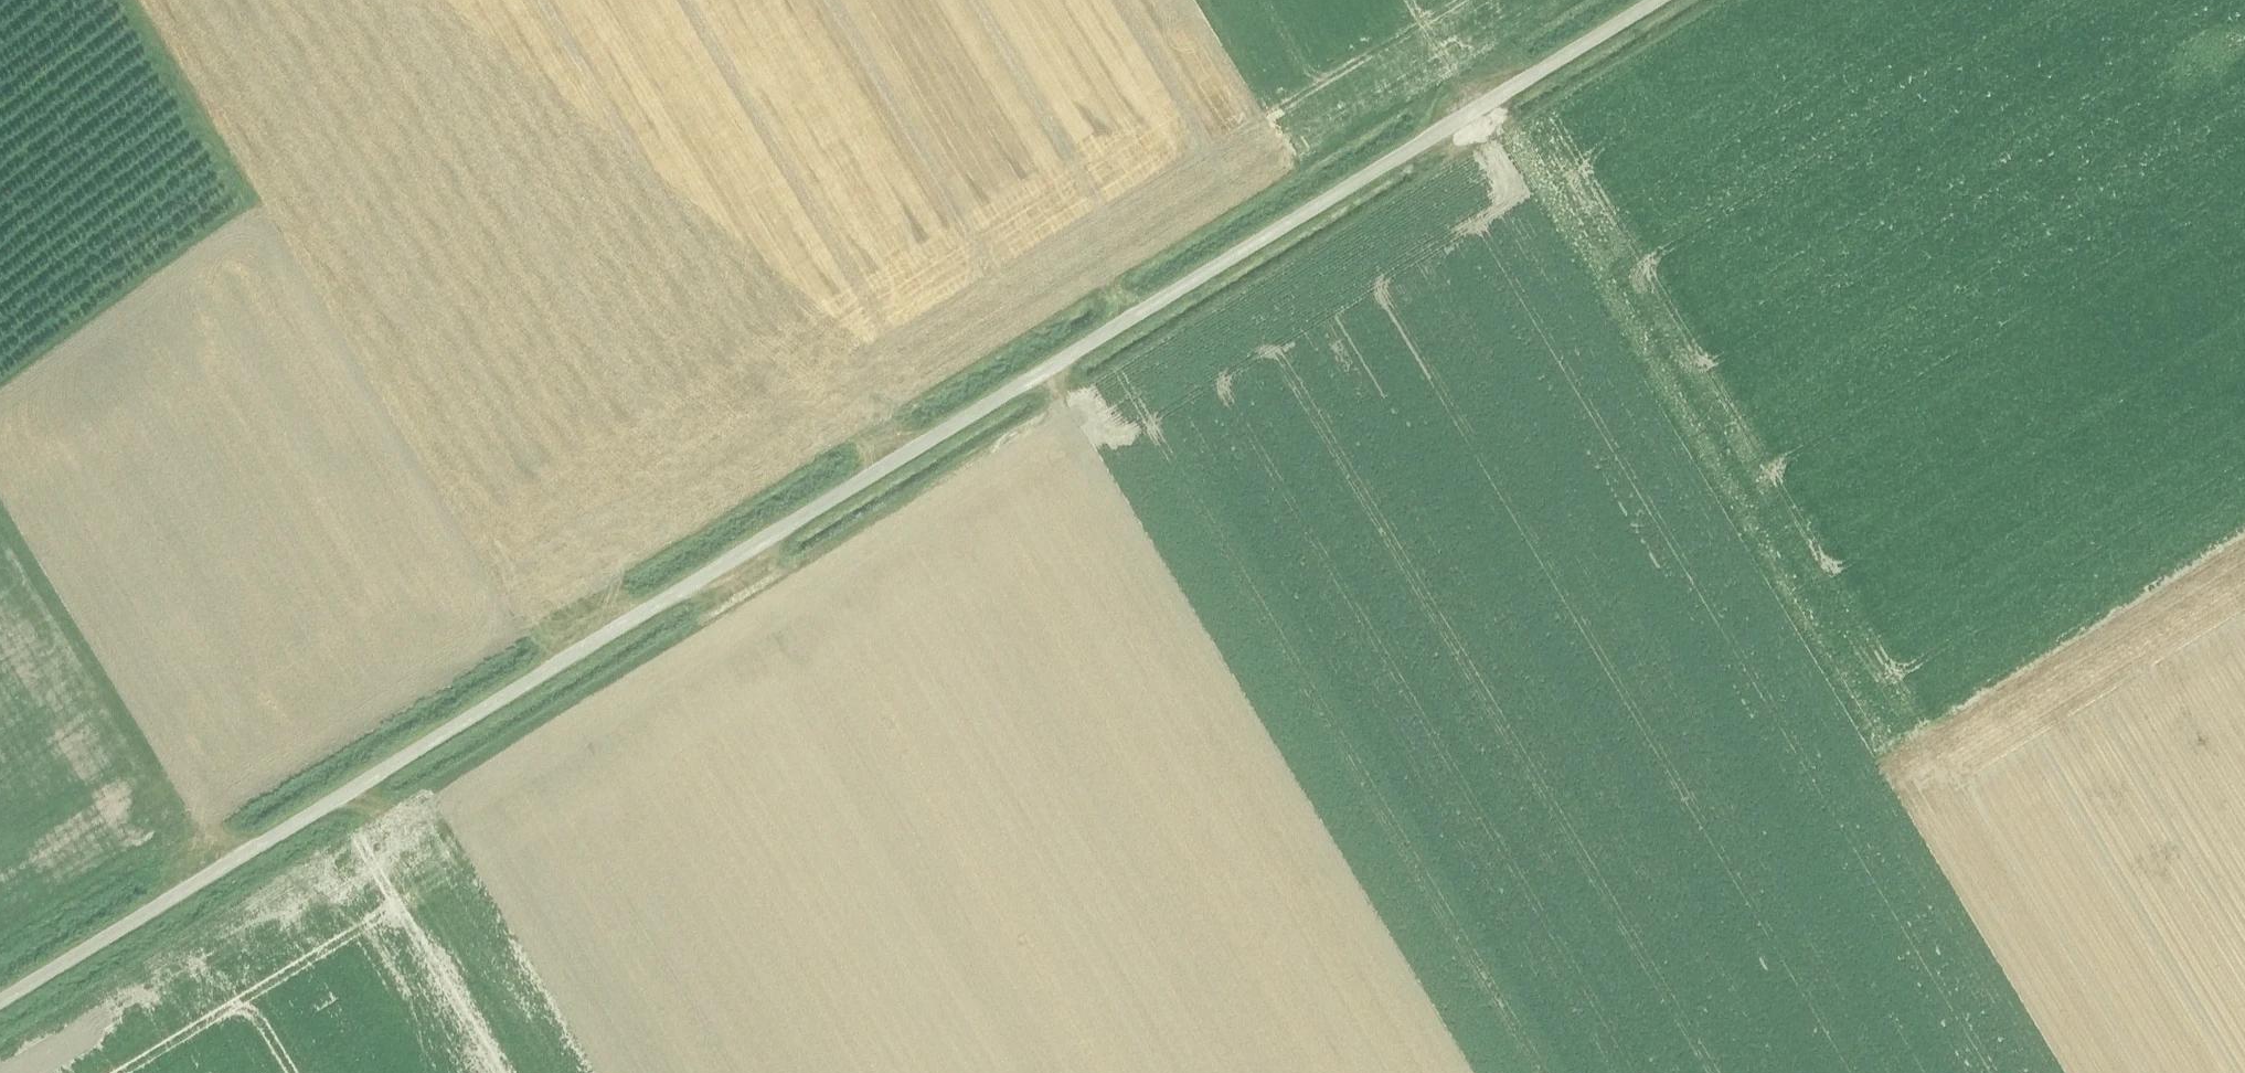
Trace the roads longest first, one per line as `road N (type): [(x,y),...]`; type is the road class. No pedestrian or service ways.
road 1 (unclassified): [(0,1000),(1657,0)]

